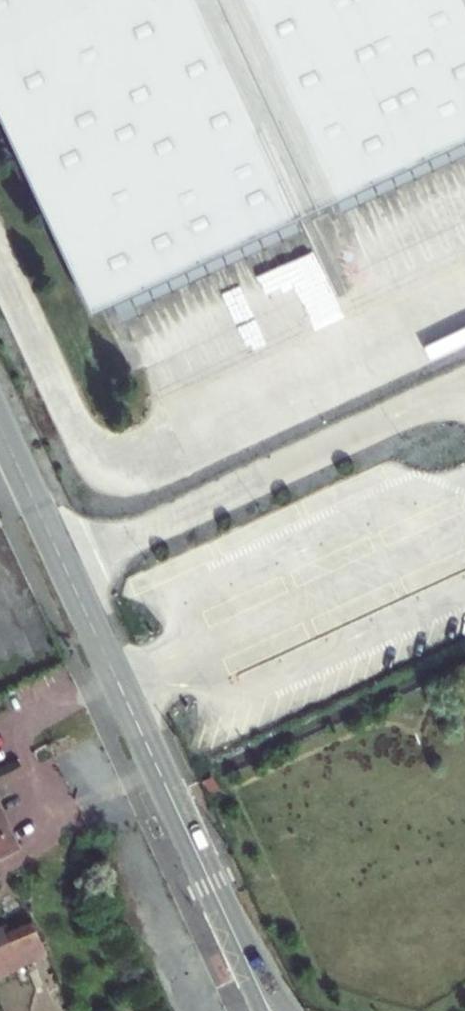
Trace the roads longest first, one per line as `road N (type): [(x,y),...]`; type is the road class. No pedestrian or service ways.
road 1 (tertiary): [(269,1010),(0,427)]

